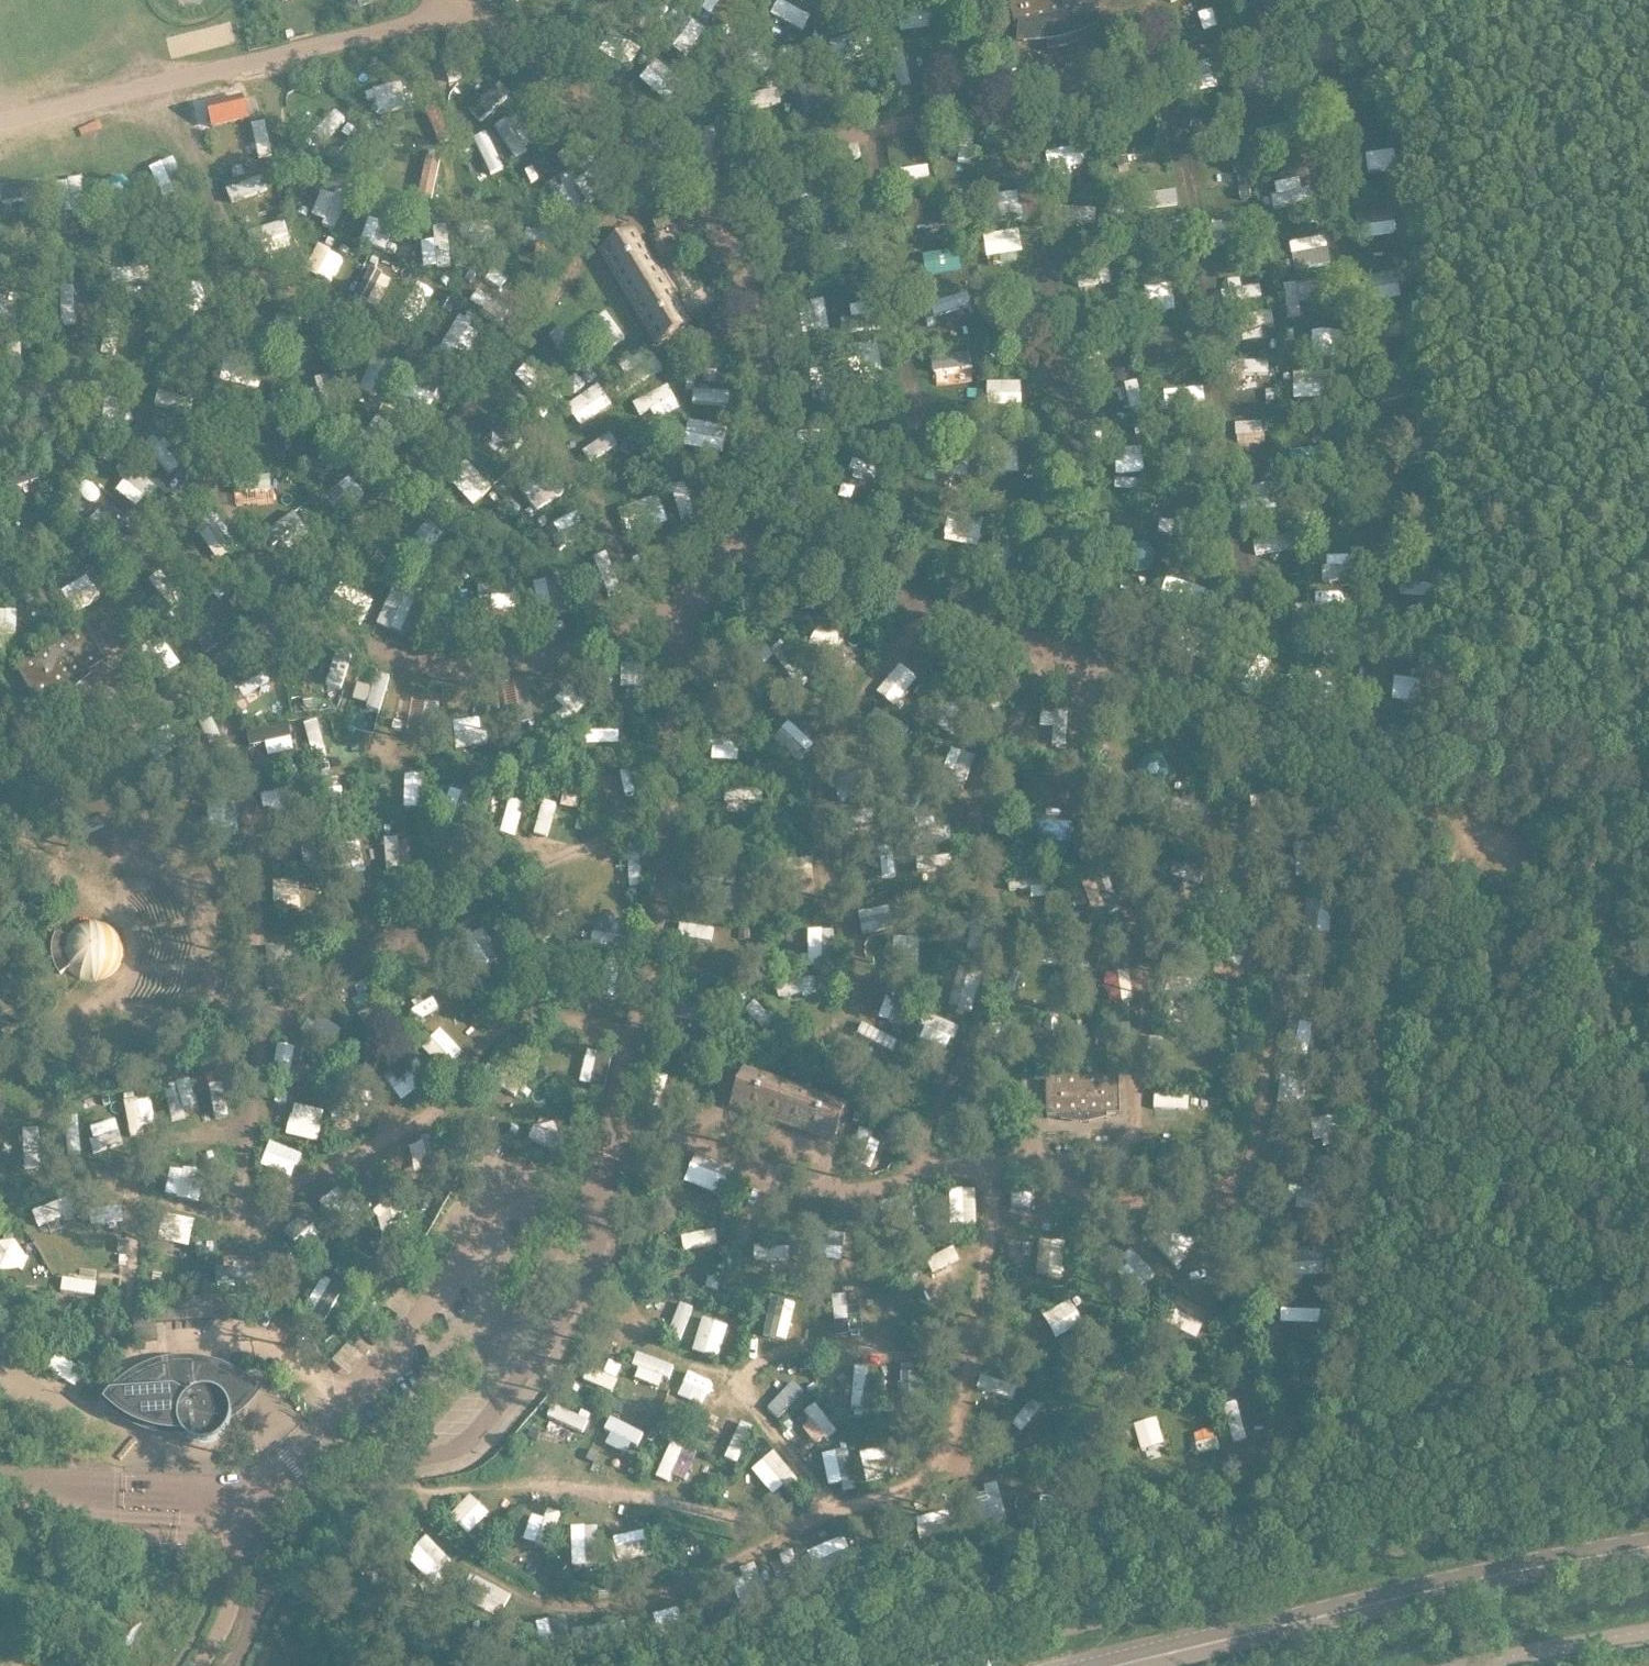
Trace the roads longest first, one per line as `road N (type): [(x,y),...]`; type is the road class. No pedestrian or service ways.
road 1 (secondary): [(1118,1665),(1475,1580),(1648,1547)]

